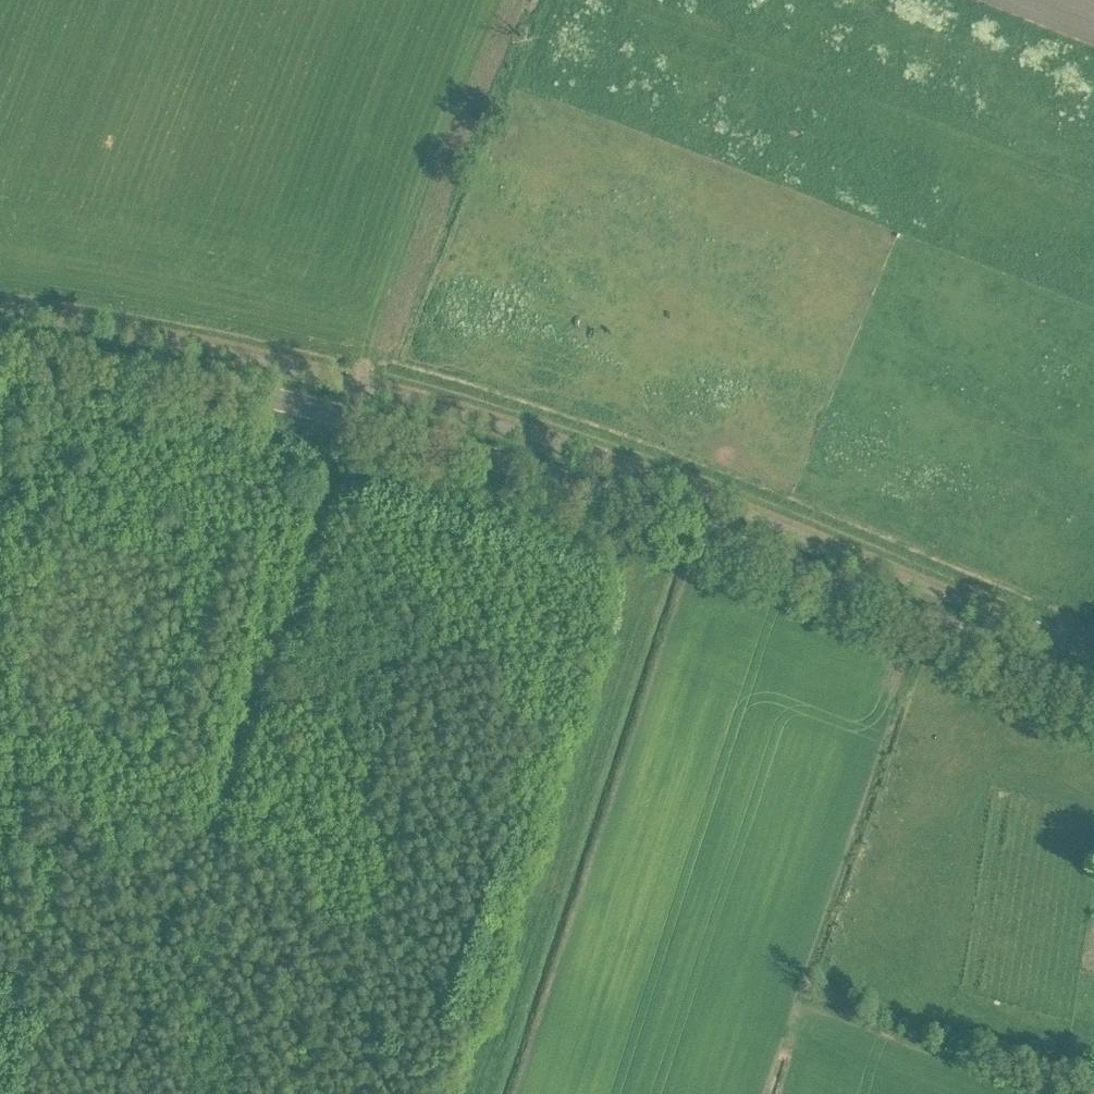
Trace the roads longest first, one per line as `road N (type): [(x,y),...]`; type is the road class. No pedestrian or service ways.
road 1 (secondary): [(1093,696),(670,519),(471,452),(265,396),(0,346)]

